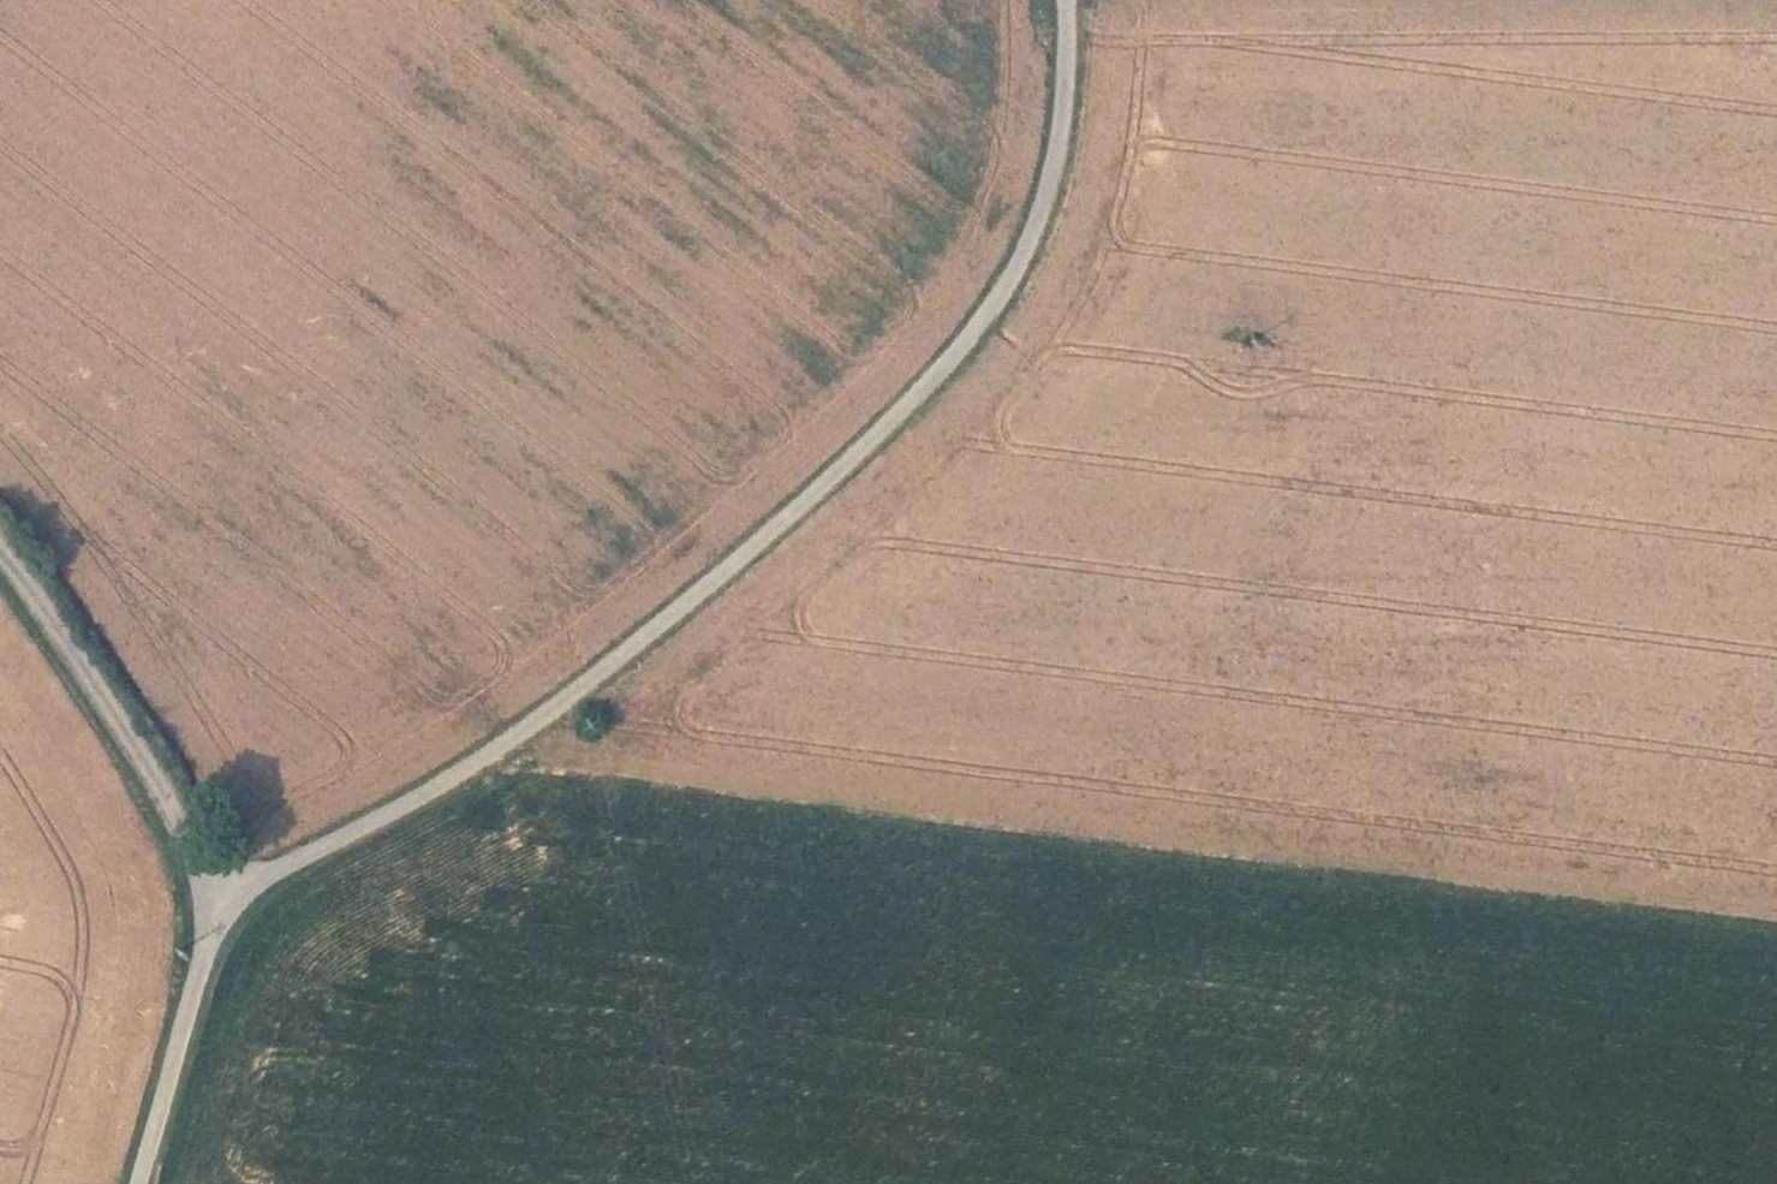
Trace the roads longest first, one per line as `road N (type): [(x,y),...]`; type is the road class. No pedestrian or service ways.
road 1 (unclassified): [(224,895),(439,785),(533,724),(795,512),(921,389),(987,317),(1025,259),(1066,89),(1067,0)]
road 2 (unclassified): [(224,895),(153,774),(0,548)]
road 3 (residential): [(140,1183),(224,895)]

